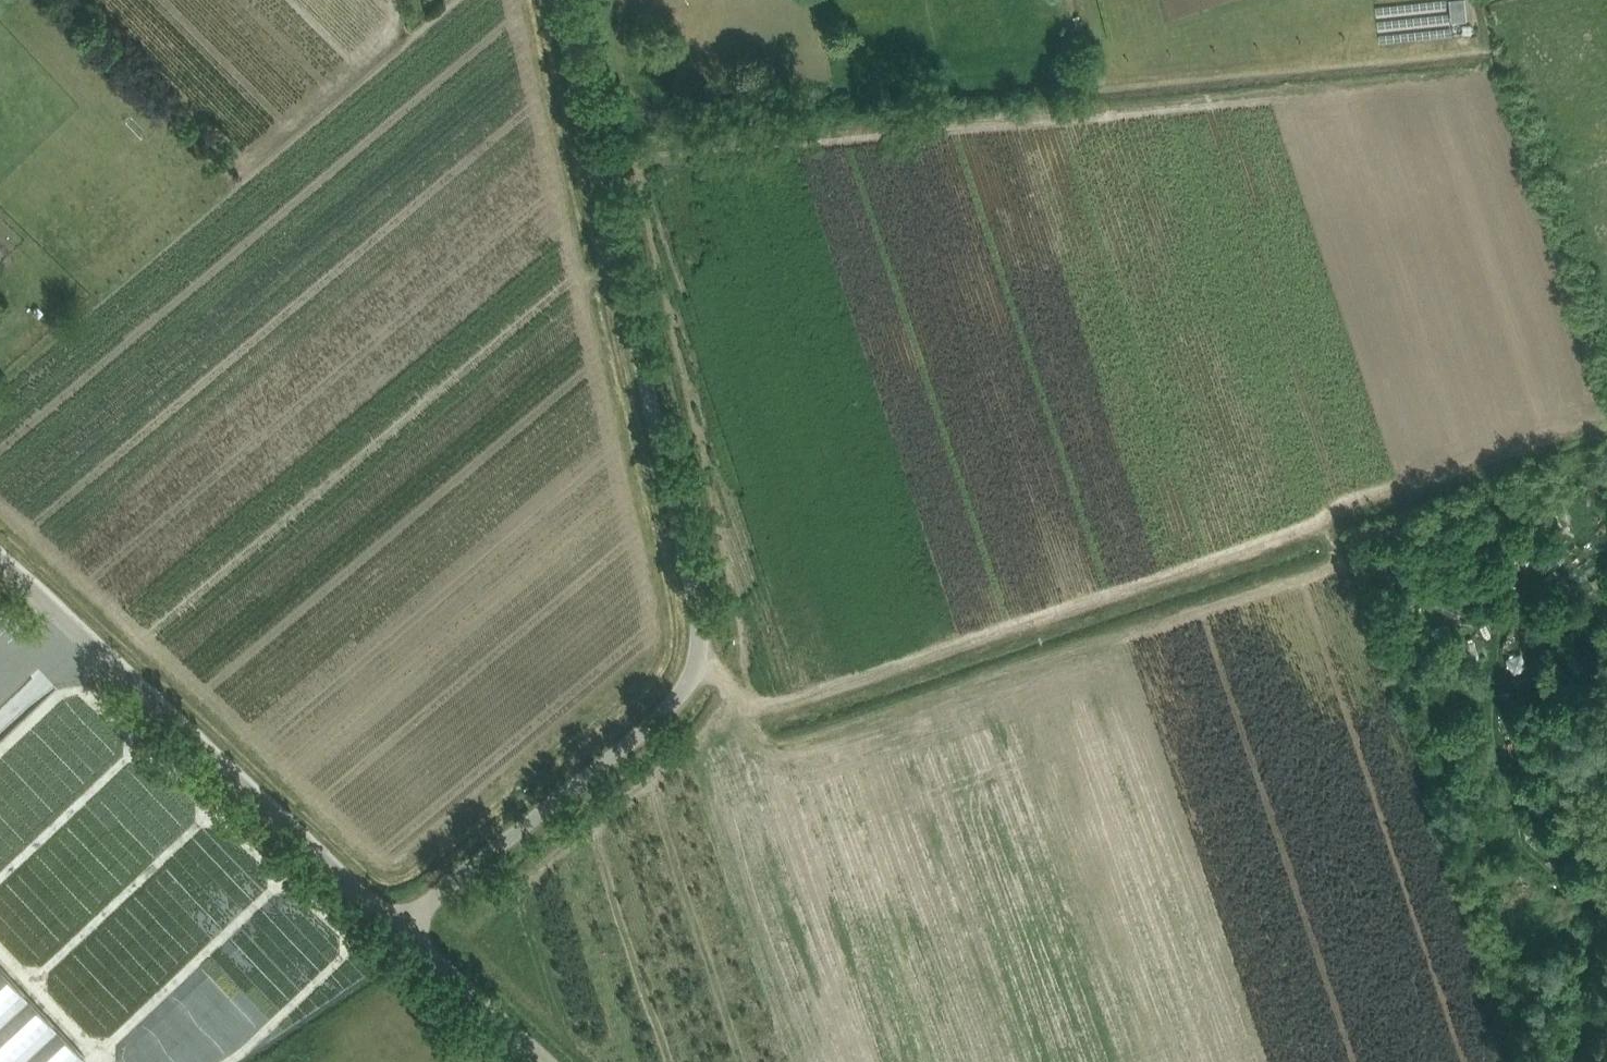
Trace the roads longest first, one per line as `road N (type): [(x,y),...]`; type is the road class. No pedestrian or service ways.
road 1 (unclassified): [(418,934),(687,704),(705,666),(703,617),(562,0)]
road 2 (unclassified): [(418,934),(0,560)]
road 3 (unclassified): [(553,1061),(418,934)]

